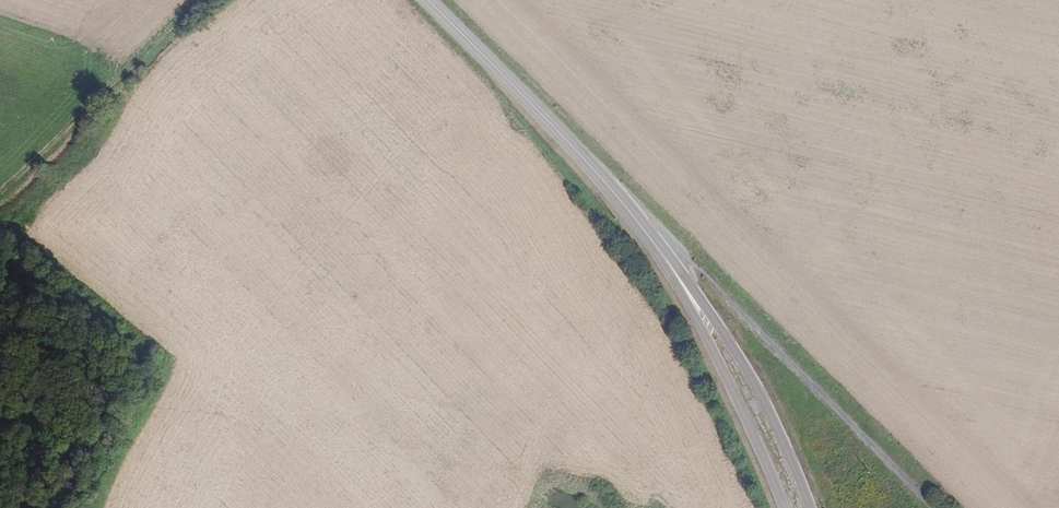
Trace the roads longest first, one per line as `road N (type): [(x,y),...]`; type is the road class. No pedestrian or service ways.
road 1 (secondary): [(798,507),(747,388),(656,245),(594,168),(429,0)]
road 2 (track): [(656,245),(705,275),(936,507)]
road 3 (track): [(0,192),(211,0)]

